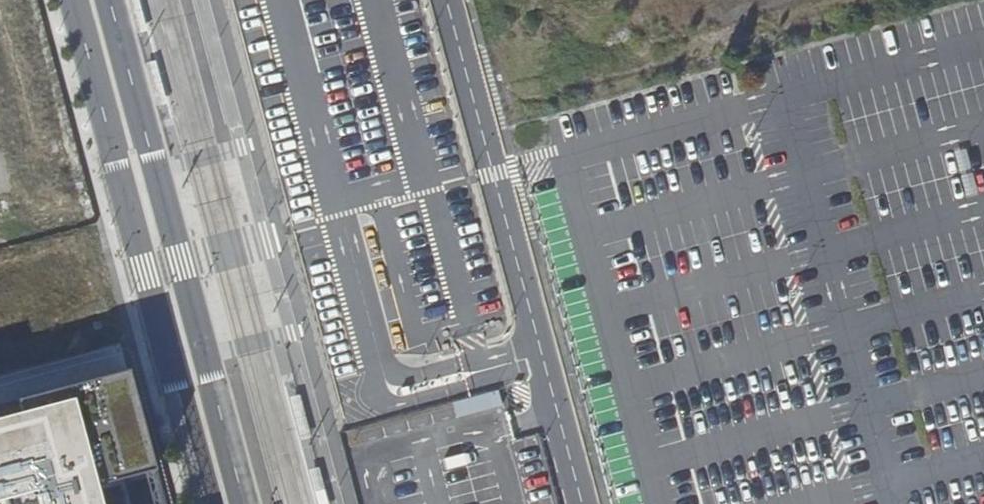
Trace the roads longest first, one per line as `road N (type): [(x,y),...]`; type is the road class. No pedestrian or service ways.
road 1 (tertiary): [(73,0),(209,503)]
road 2 (tertiary): [(245,503),(110,0)]
road 3 (unclassified): [(583,503),(448,0)]

